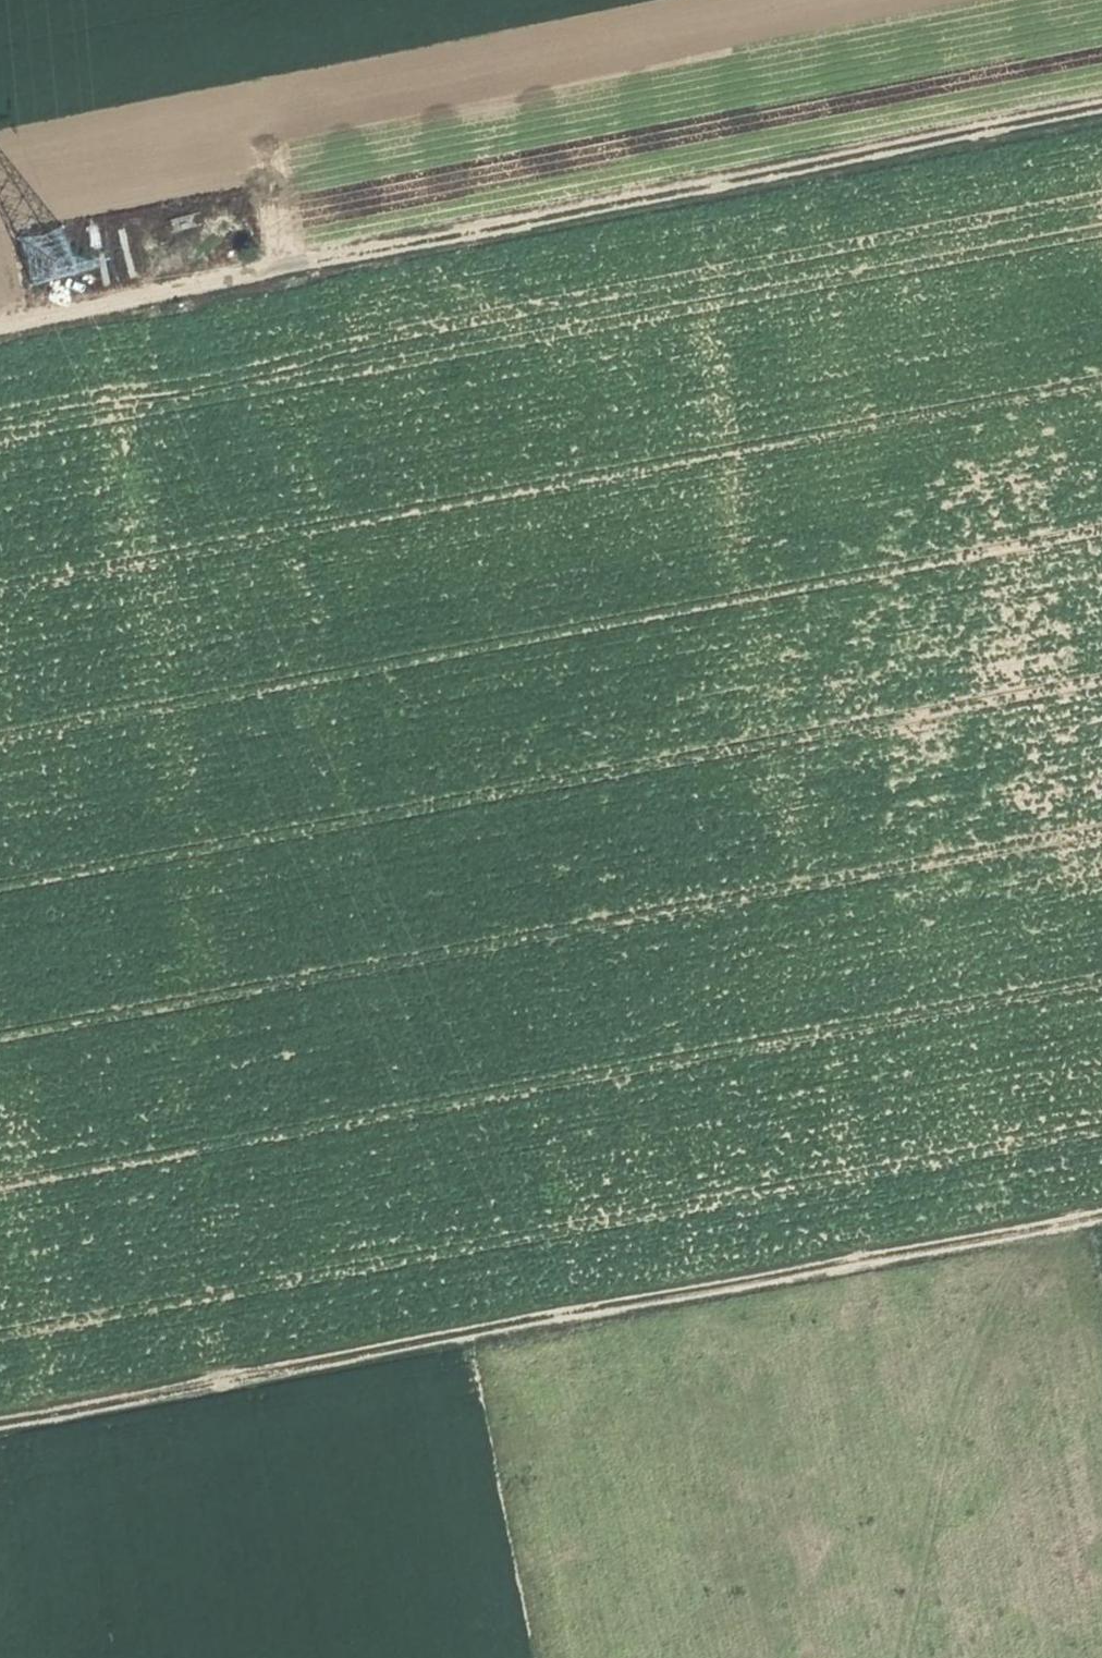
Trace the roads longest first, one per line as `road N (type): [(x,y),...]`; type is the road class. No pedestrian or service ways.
road 1 (track): [(1101,111),(0,333)]
road 2 (track): [(1101,1219),(0,1431)]

